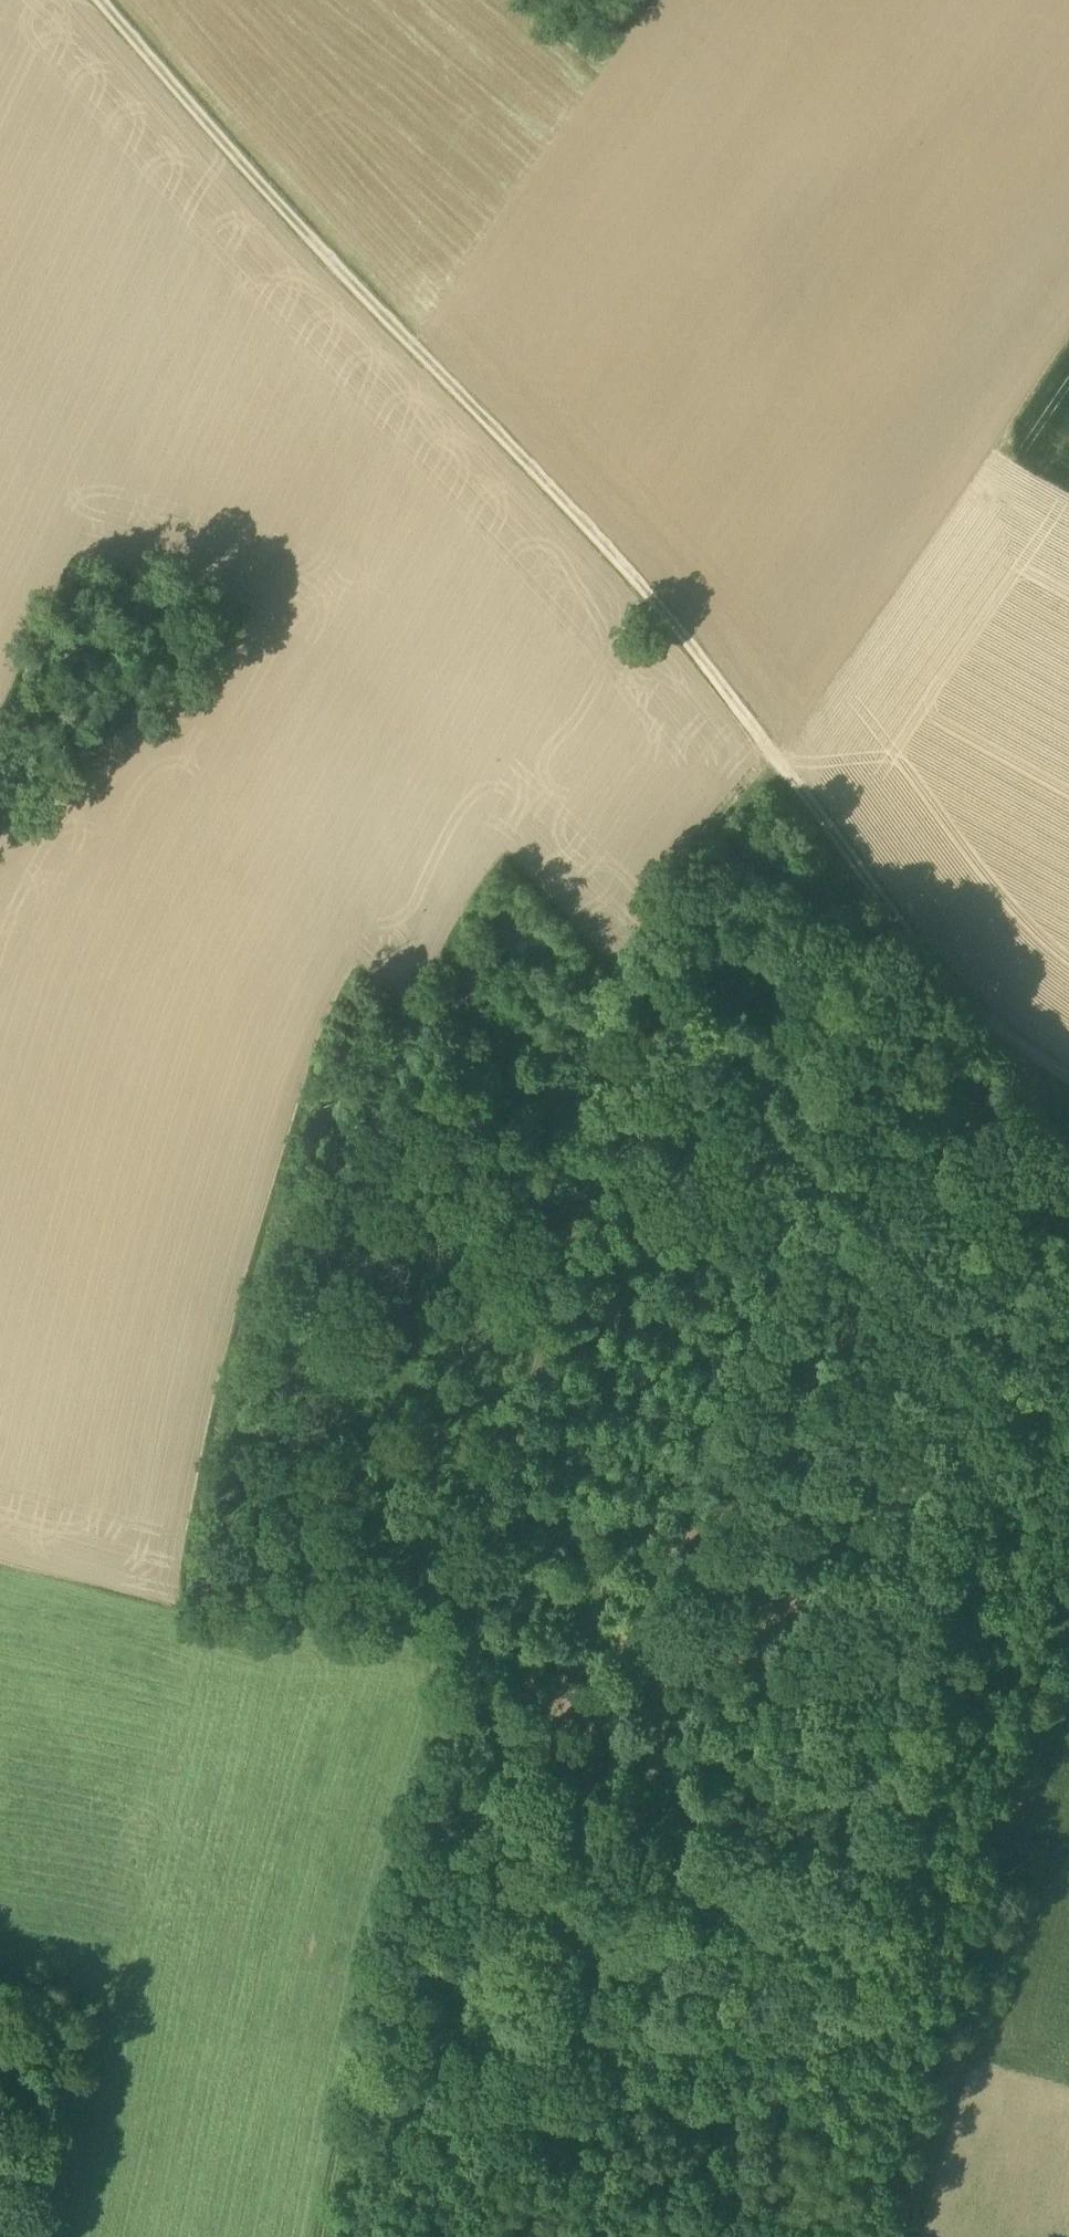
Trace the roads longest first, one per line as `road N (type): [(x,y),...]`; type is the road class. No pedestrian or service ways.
road 1 (track): [(772,748),(659,899),(628,977),(586,1186),(318,2236)]
road 2 (track): [(98,0),(209,139),(638,584),(772,748)]
road 3 (track): [(772,748),(947,988),(1068,1086)]

